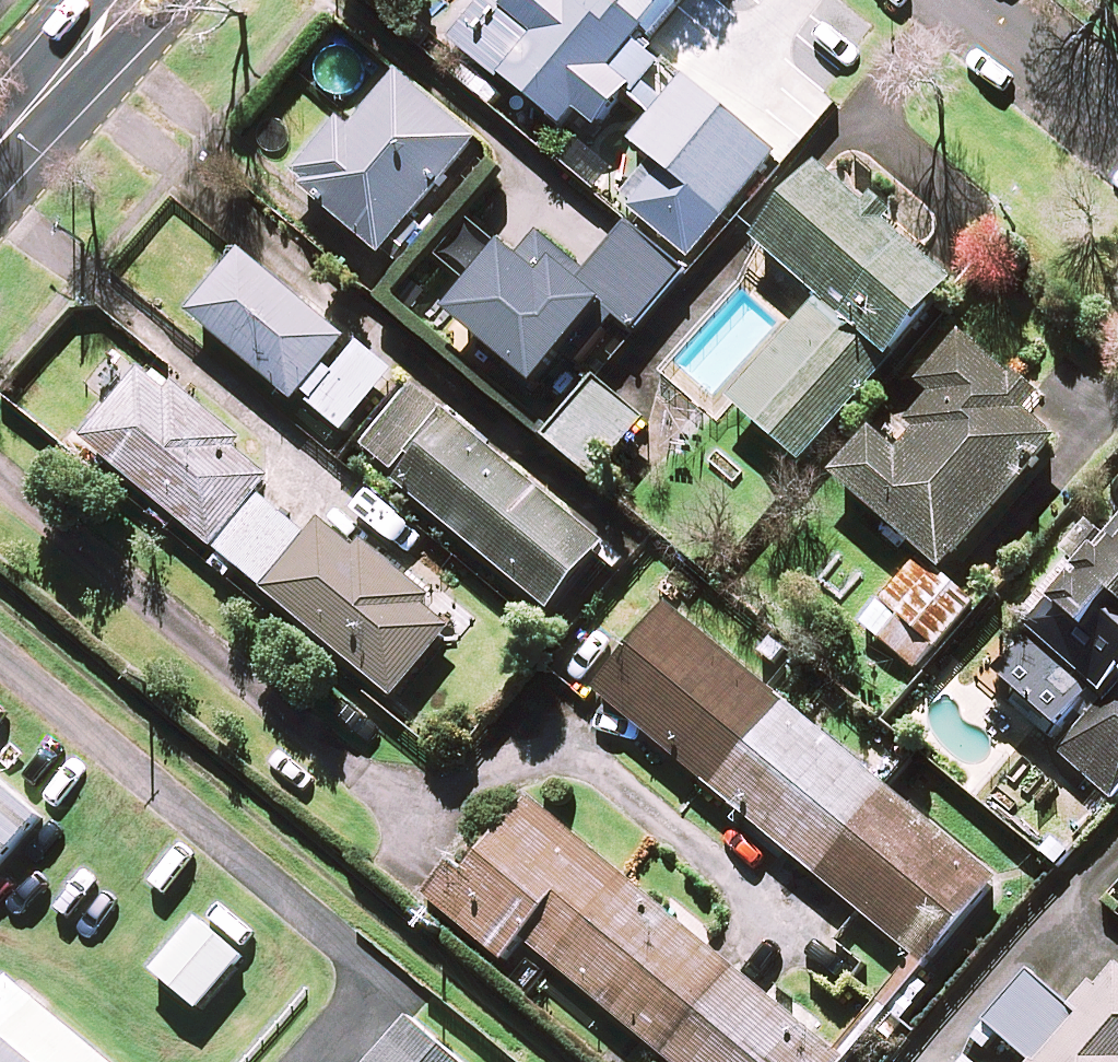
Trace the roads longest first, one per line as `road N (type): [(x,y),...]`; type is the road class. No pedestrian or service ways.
road 1 (residential): [(1117,127),(969,0)]
road 2 (secondary): [(0,146),(129,0)]

